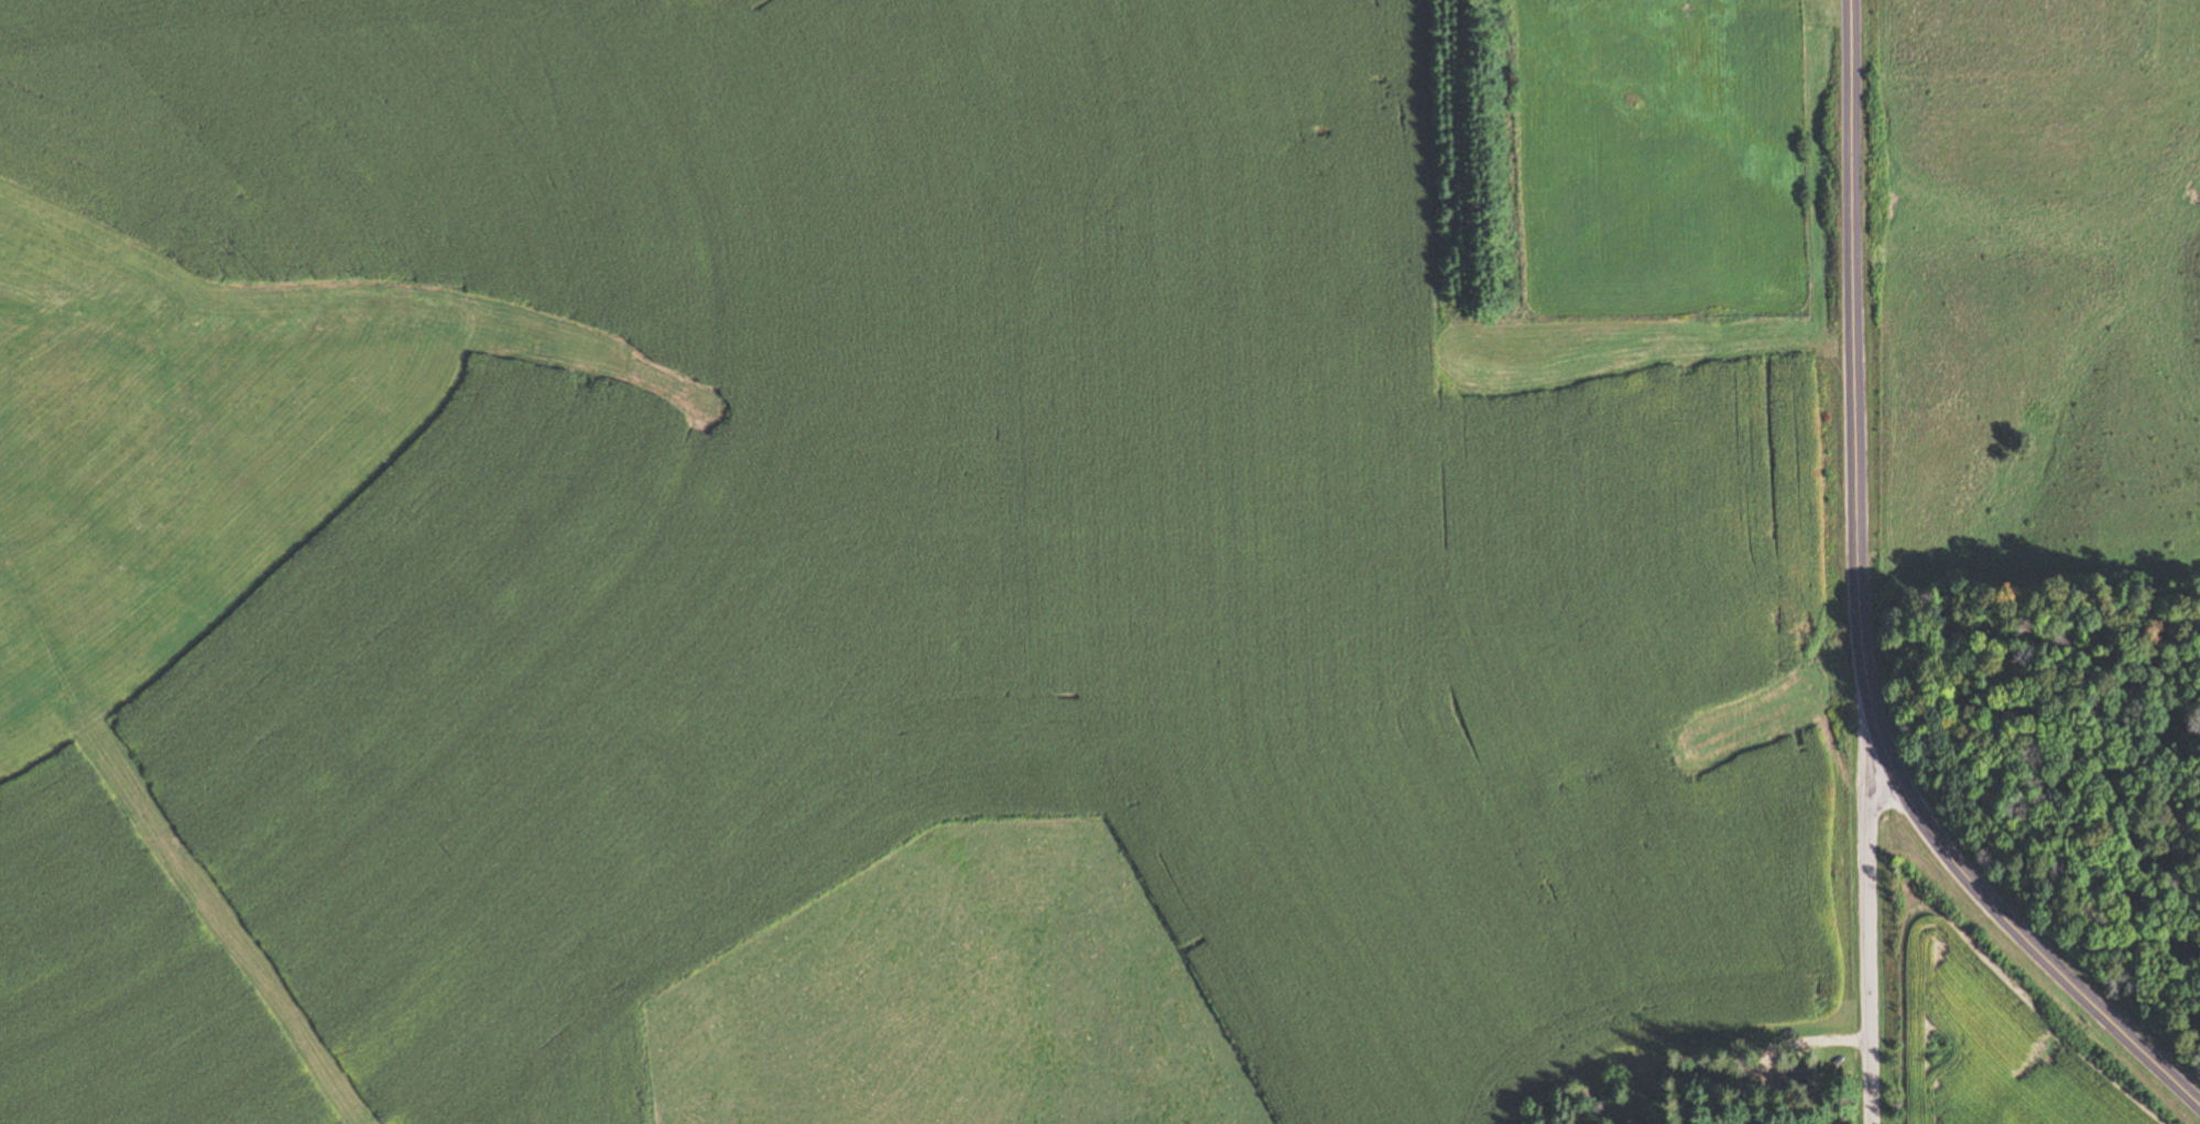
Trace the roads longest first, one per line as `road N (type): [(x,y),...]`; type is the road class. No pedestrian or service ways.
road 1 (secondary): [(2199,1108),(1948,867),(1865,724),(1848,0)]
road 2 (residential): [(1870,1123),(1865,724)]

